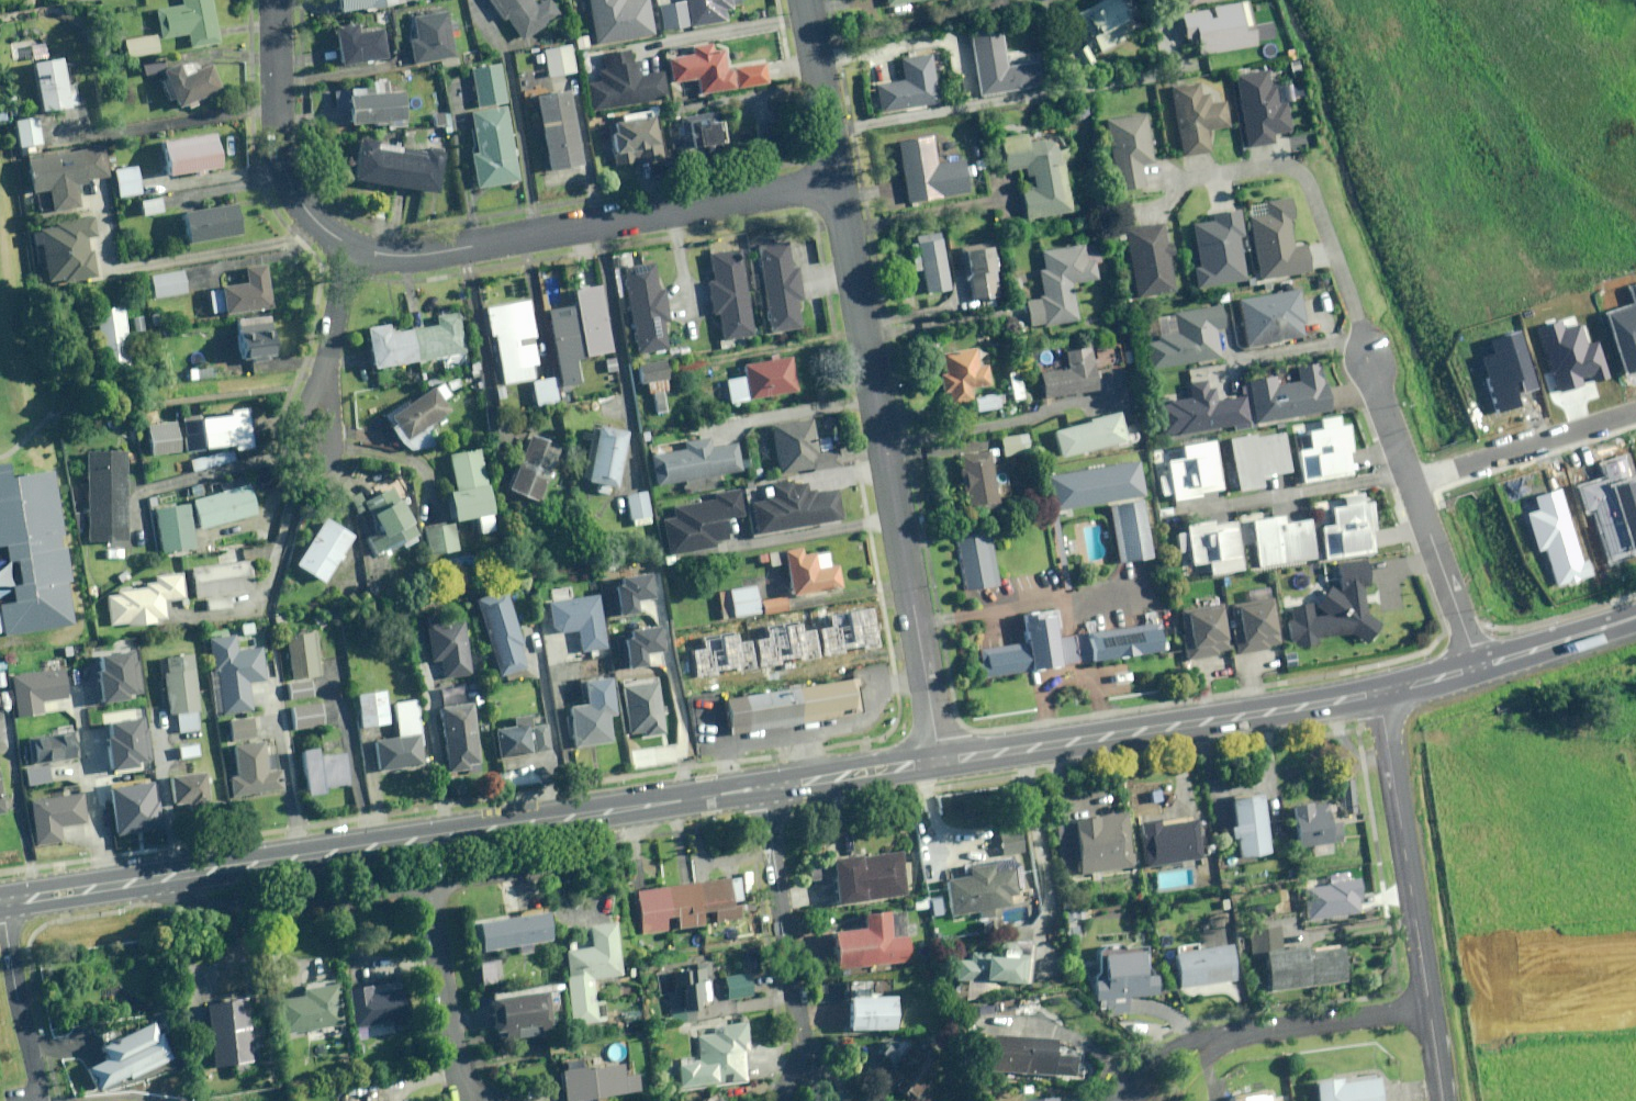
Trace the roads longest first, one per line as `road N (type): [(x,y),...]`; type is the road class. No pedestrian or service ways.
road 1 (residential): [(940,762),(836,180)]
road 2 (primary): [(652,804),(152,880)]
road 3 (residential): [(354,247),(416,256),(836,180)]
road 4 (primary): [(1380,692),(940,762)]
road 5 (residential): [(1427,1009),(1380,692)]
road 6 (residential): [(429,888),(302,906),(232,904),(190,902),(152,880)]
road 7 (residential): [(810,1061),(763,787)]
road 8 (residential): [(274,0),(281,169),(323,228),(354,247)]
road 9 (residential): [(429,888),(575,863),(615,842),(652,804)]
road 10 (residential): [(1408,475),(1635,408)]
road 11 (residential): [(105,886),(76,677)]
road 12 (residential): [(1221,1036),(1427,1009)]
road 13 (residential): [(1408,475),(1479,666)]
road 14 (residential): [(40,1100),(1,902)]
road 15 (residential): [(459,1074),(429,888)]
road 16 (residential): [(836,180),(806,0)]
road 17 (primary): [(940,762),(763,787)]
road 18 (residential): [(324,386),(337,442),(322,467),(309,468),(294,444),(307,408)]
road 19 (primary): [(1635,617),(1479,666)]
road 20 (residential): [(324,386),(354,247)]
road 21 (residential): [(1360,343),(1408,475)]

